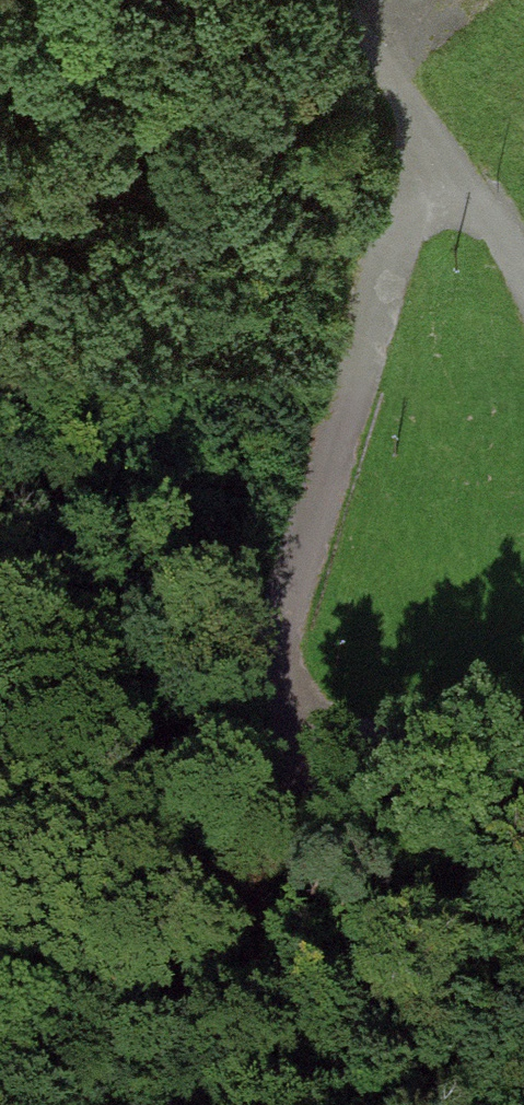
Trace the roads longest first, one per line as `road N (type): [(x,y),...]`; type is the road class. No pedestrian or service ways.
road 1 (track): [(425,127),(224,731)]
road 2 (track): [(359,1104),(319,1021),(224,731)]
road 3 (track): [(523,274),(332,0)]
road 4 (track): [(523,712),(224,731)]
road 5 (track): [(224,731),(0,813)]
road 6 (track): [(171,751),(167,923),(156,978)]
road 7 (track): [(131,765),(0,581)]

